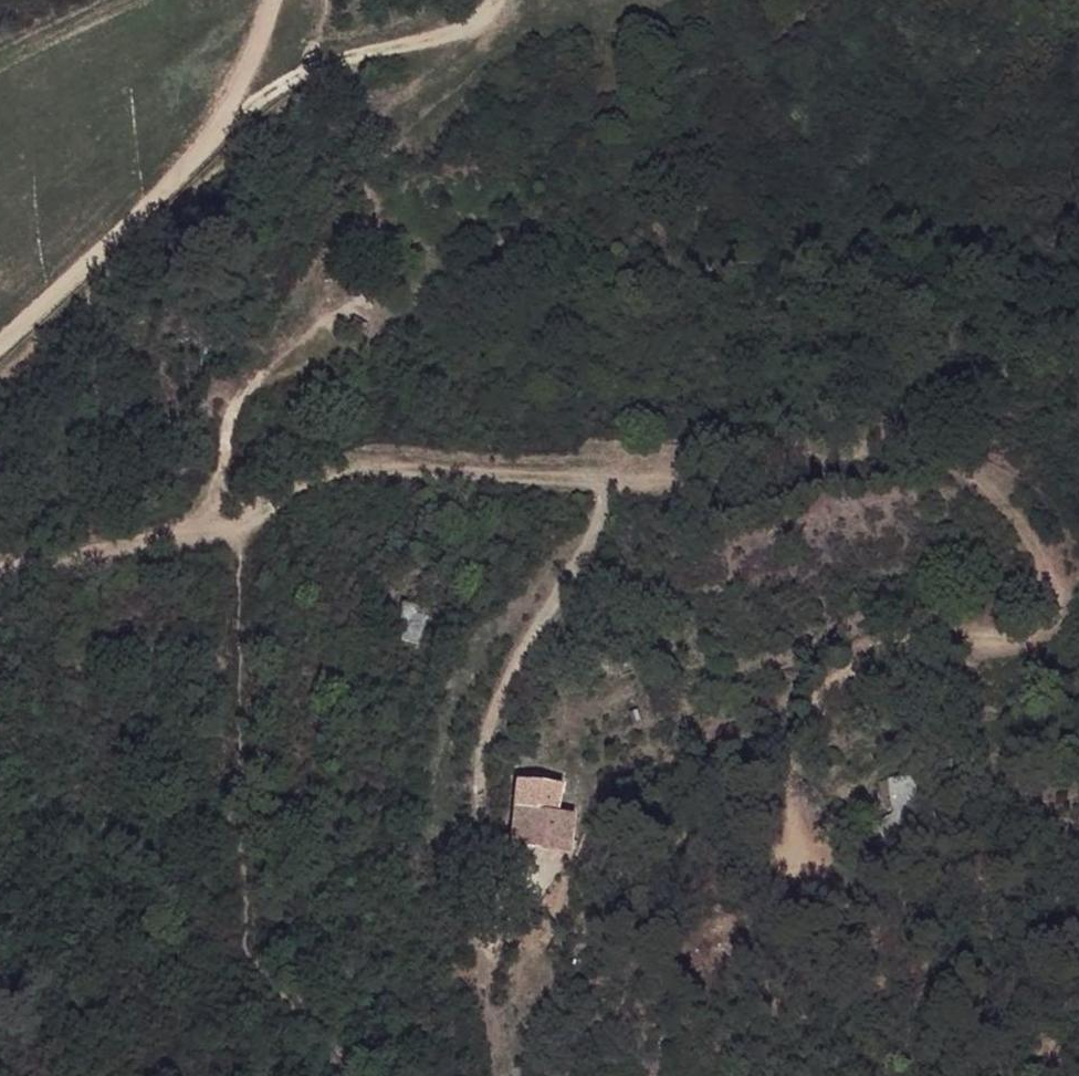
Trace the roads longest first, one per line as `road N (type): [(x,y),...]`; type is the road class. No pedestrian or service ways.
road 1 (track): [(0,567),(245,526),(338,469),(750,479),(866,454),(945,462),(1011,512),(1056,597),(1054,624),(1032,639),(952,640),(876,658),(825,687),(792,752),(798,852)]
road 2 (track): [(599,480),(598,530),(522,650),(491,722),(480,849)]
road 3 (track): [(0,347),(231,115)]
road 4 (track): [(231,115),(305,72),(425,44),(489,17),(501,0)]
road 5 (track): [(536,0),(582,13),(664,0)]
road 6 (track): [(278,0),(231,115)]

